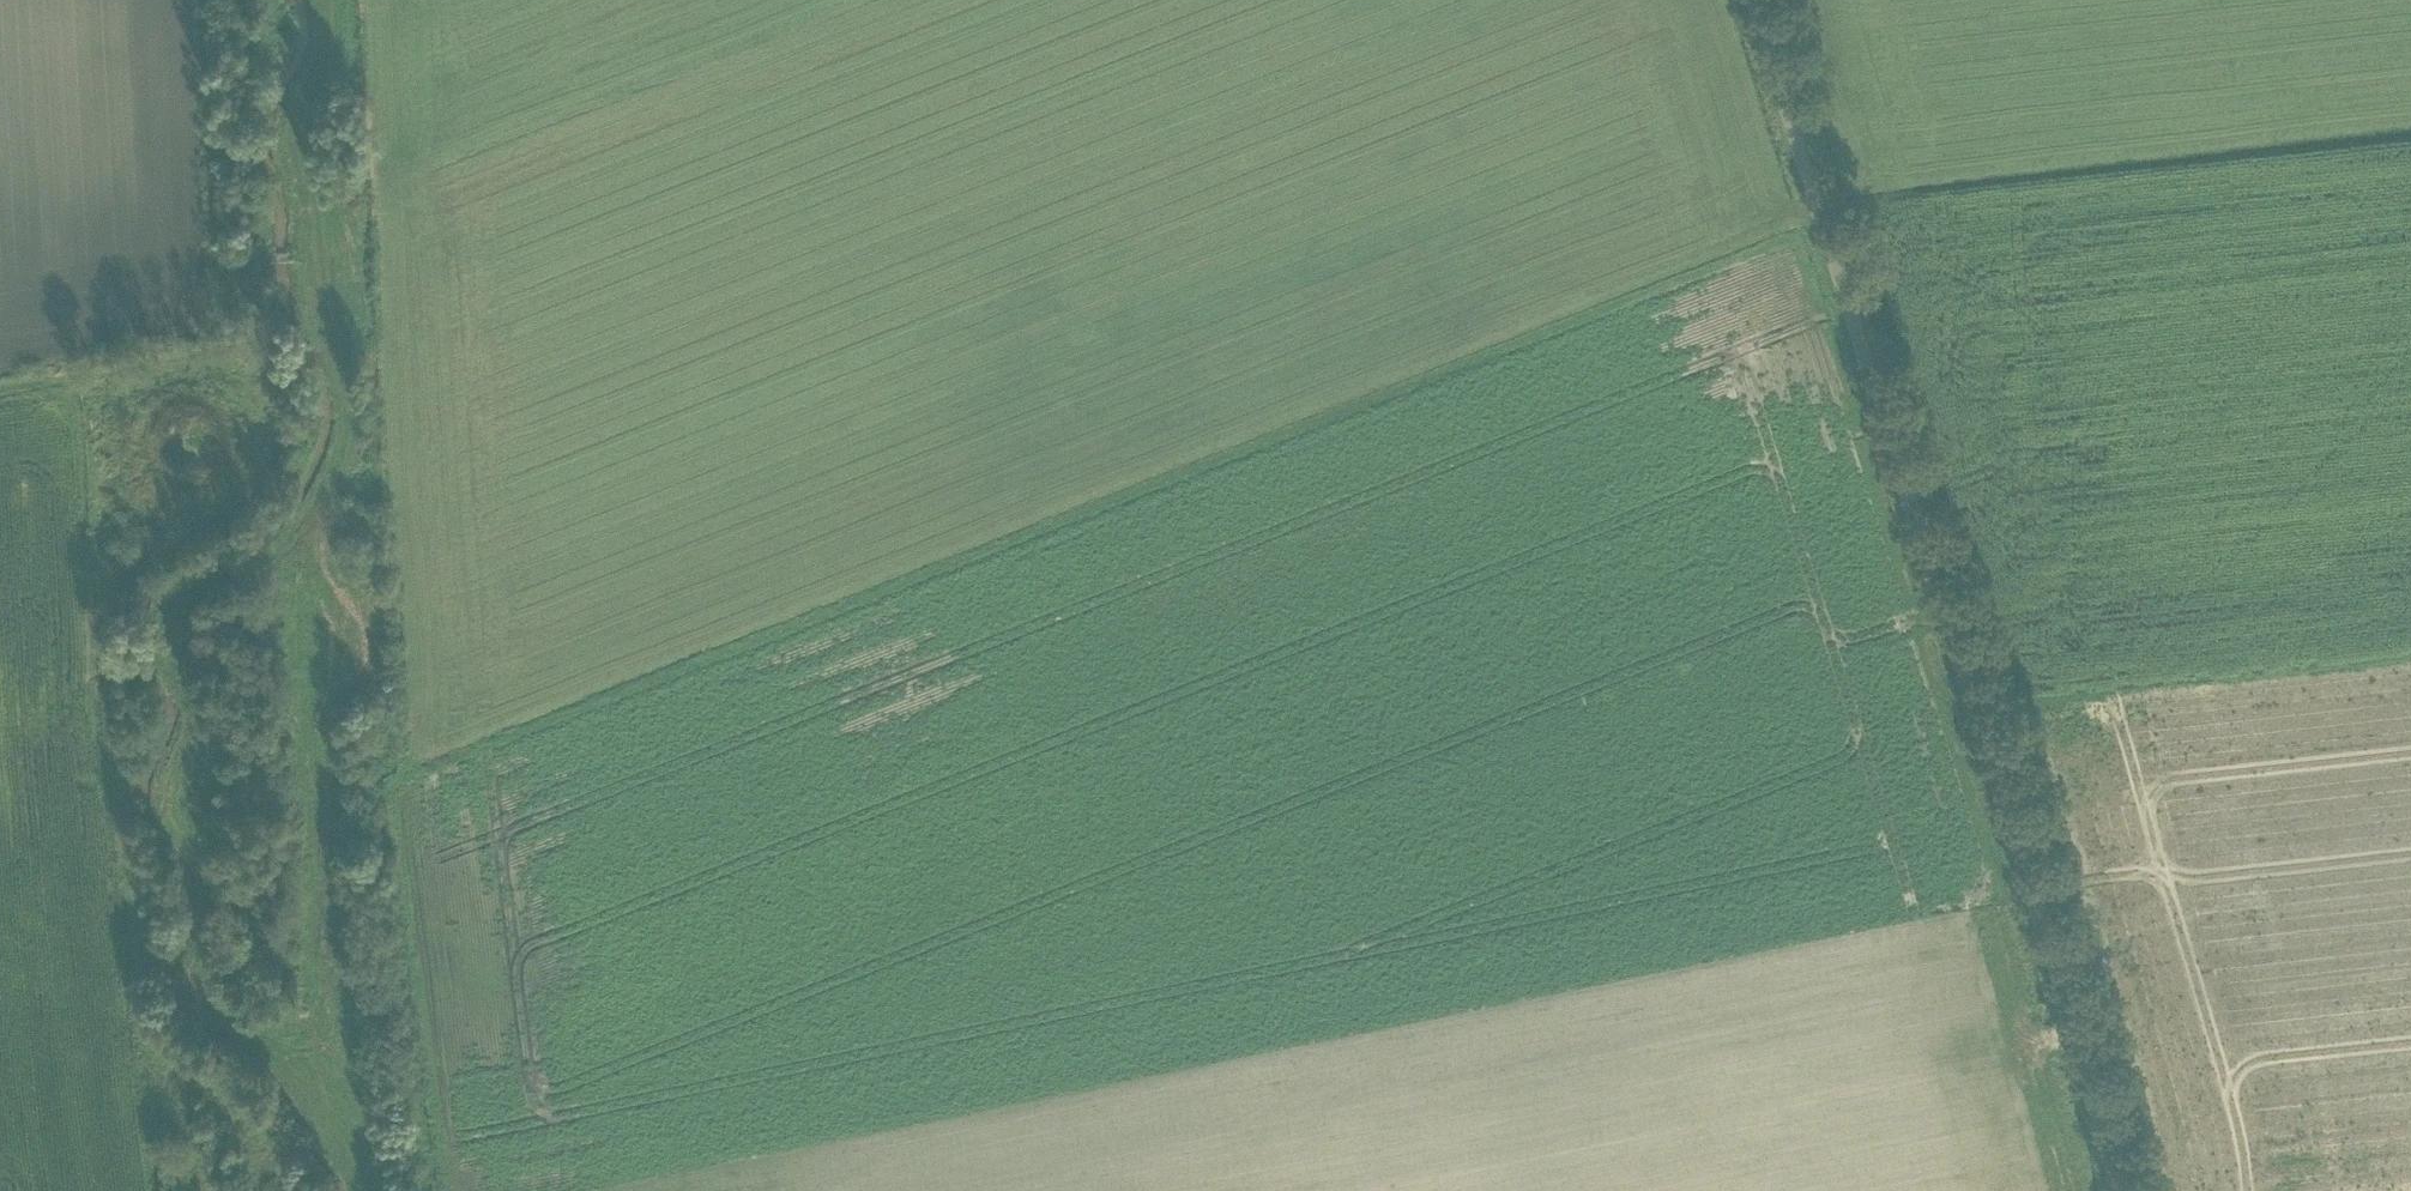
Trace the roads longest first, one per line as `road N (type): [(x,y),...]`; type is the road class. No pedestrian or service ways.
road 1 (unclassified): [(2119,1190),(1755,0)]

